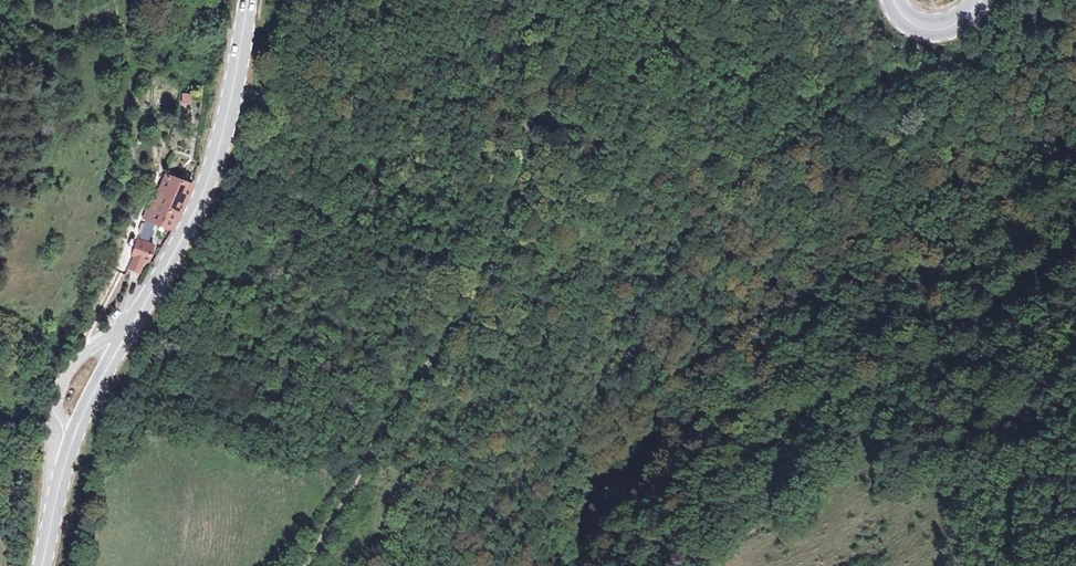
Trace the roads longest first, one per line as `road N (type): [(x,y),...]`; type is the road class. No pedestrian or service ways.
road 1 (track): [(305,565),(424,365),(471,311),(490,241),(525,164),(523,62),(541,0)]
road 2 (secondary): [(249,0),(231,122),(188,233),(74,438),(43,565)]
road 3 (track): [(525,131),(582,20),(600,0)]

